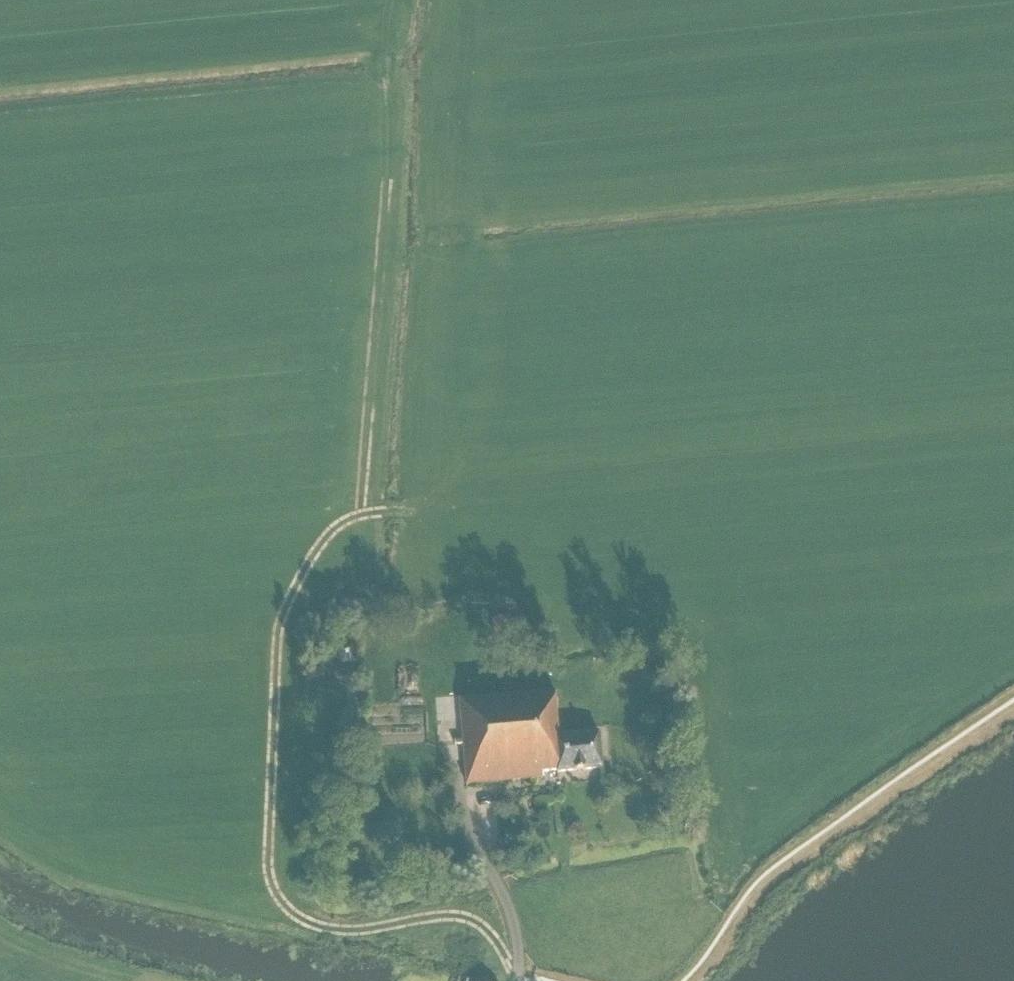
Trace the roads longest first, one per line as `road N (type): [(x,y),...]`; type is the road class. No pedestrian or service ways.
road 1 (track): [(483,0),(496,274),(476,443),(450,494),(422,510),(345,522),(297,586),(278,634),(268,861),(278,896),(304,921),(341,931),(468,919),(491,936),(517,975)]

